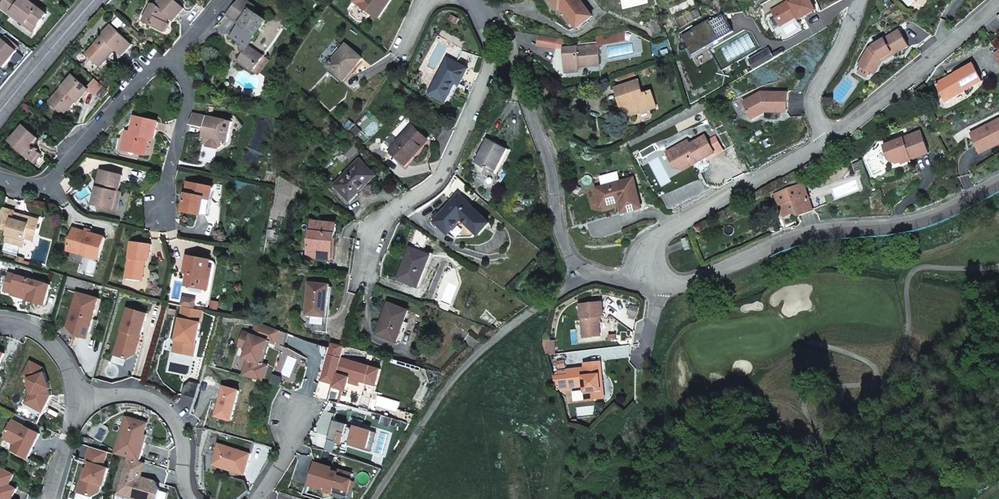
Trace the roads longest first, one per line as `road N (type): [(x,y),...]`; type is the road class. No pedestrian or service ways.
road 1 (residential): [(374,498),(450,379),(510,321),(589,271),(645,275)]
road 2 (residential): [(645,275),(688,281),(806,231),(935,218),(998,183)]
road 3 (residential): [(500,34),(440,181),(374,229),(362,279)]
road 4 (residential): [(831,136),(663,230),(645,275)]
road 5 (residential): [(0,174),(47,187),(155,64),(180,56)]
road 6 (residential): [(993,0),(831,136)]
road 7 (residential): [(84,401),(144,396),(159,403),(180,433),(192,498)]
road 8 (residential): [(180,56),(191,96),(160,211)]
road 9 (residential): [(859,0),(844,46),(817,86),(817,116),(831,136)]
road 10 (tertiary): [(0,113),(94,0)]
road 11 (residential): [(0,324),(42,334),(84,401)]

